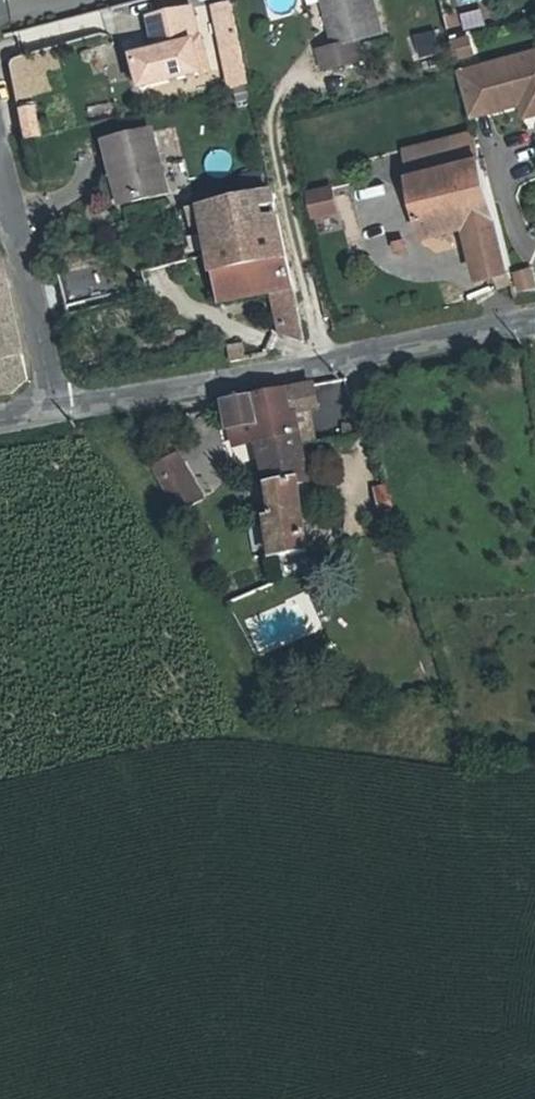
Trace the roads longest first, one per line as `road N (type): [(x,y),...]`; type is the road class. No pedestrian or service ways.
road 1 (residential): [(59,411),(534,323)]
road 2 (residential): [(0,158),(59,411)]

